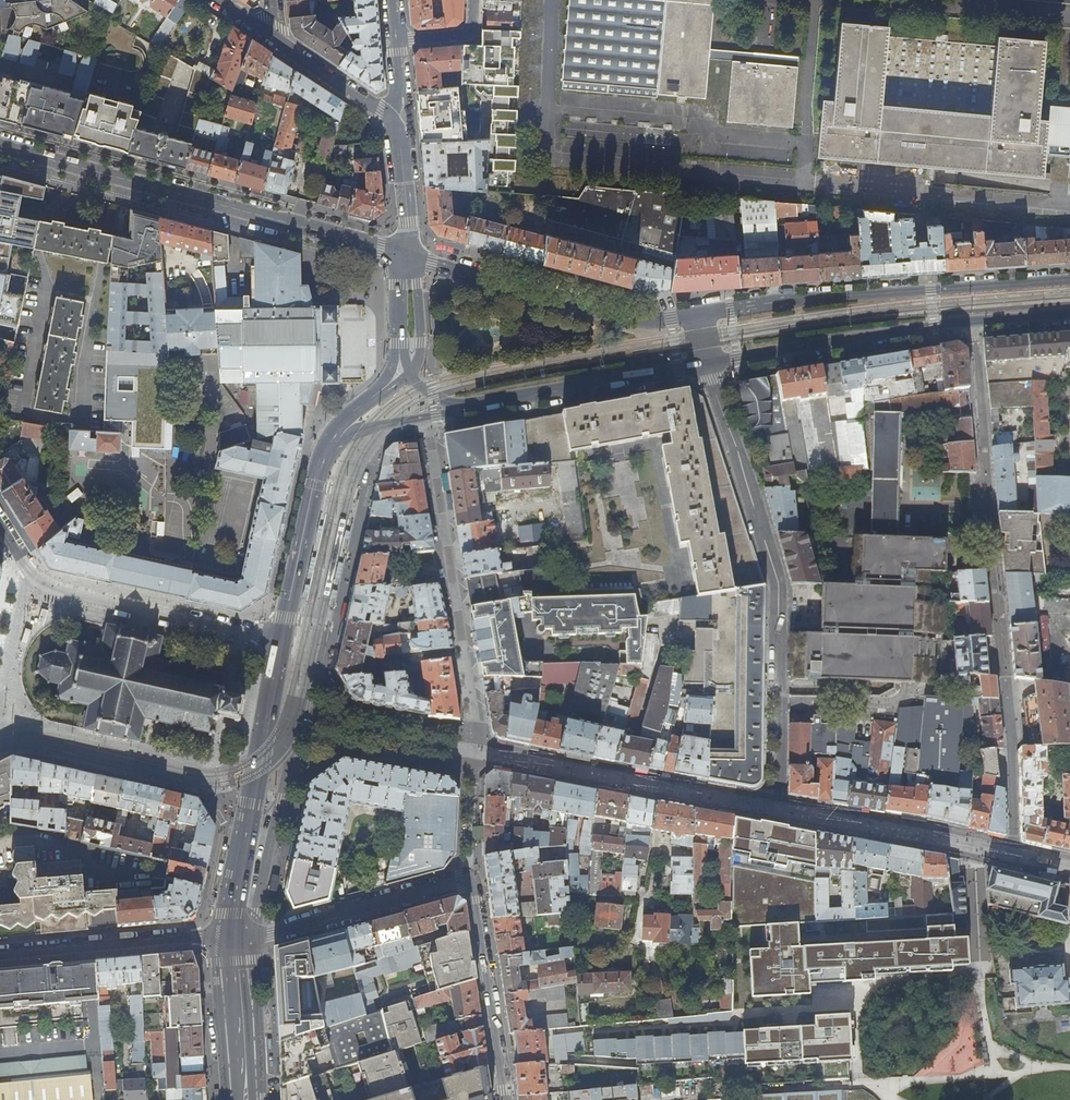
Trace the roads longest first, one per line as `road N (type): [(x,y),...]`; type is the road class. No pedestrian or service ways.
road 1 (residential): [(505,1099),(472,878),(270,934),(236,935)]
road 2 (residential): [(0,150),(405,253)]
road 3 (tertiary): [(1069,279),(698,316)]
road 4 (residential): [(707,364),(778,589),(779,686)]
road 5 (residential): [(971,321),(1001,641)]
road 6 (tertiary): [(698,316),(633,320),(405,253)]
road 7 (tertiary): [(282,642),(236,935)]
road 8 (tertiary): [(707,364),(971,321)]
road 9 (residential): [(34,578),(59,592),(282,642)]
road 10 (tertiary): [(464,406),(707,364)]
road 11 (residential): [(0,955),(236,935)]
road 12 (tertiary): [(282,642),(320,467)]
road 13 (tertiary): [(320,467),(351,435),(464,406)]
road 14 (residential): [(394,121),(271,39)]
road 15 (unclassified): [(909,695),(943,689),(944,644),(1001,641)]
road 16 (unclassified): [(779,686),(843,691),(859,701),(909,695)]
road 17 (residential): [(394,121),(405,253)]
road 18 (tertiary): [(320,467),(340,420),(402,373)]
road 19 (tertiary): [(244,1062),(236,935)]
road 20 (residential): [(0,696),(34,578)]

